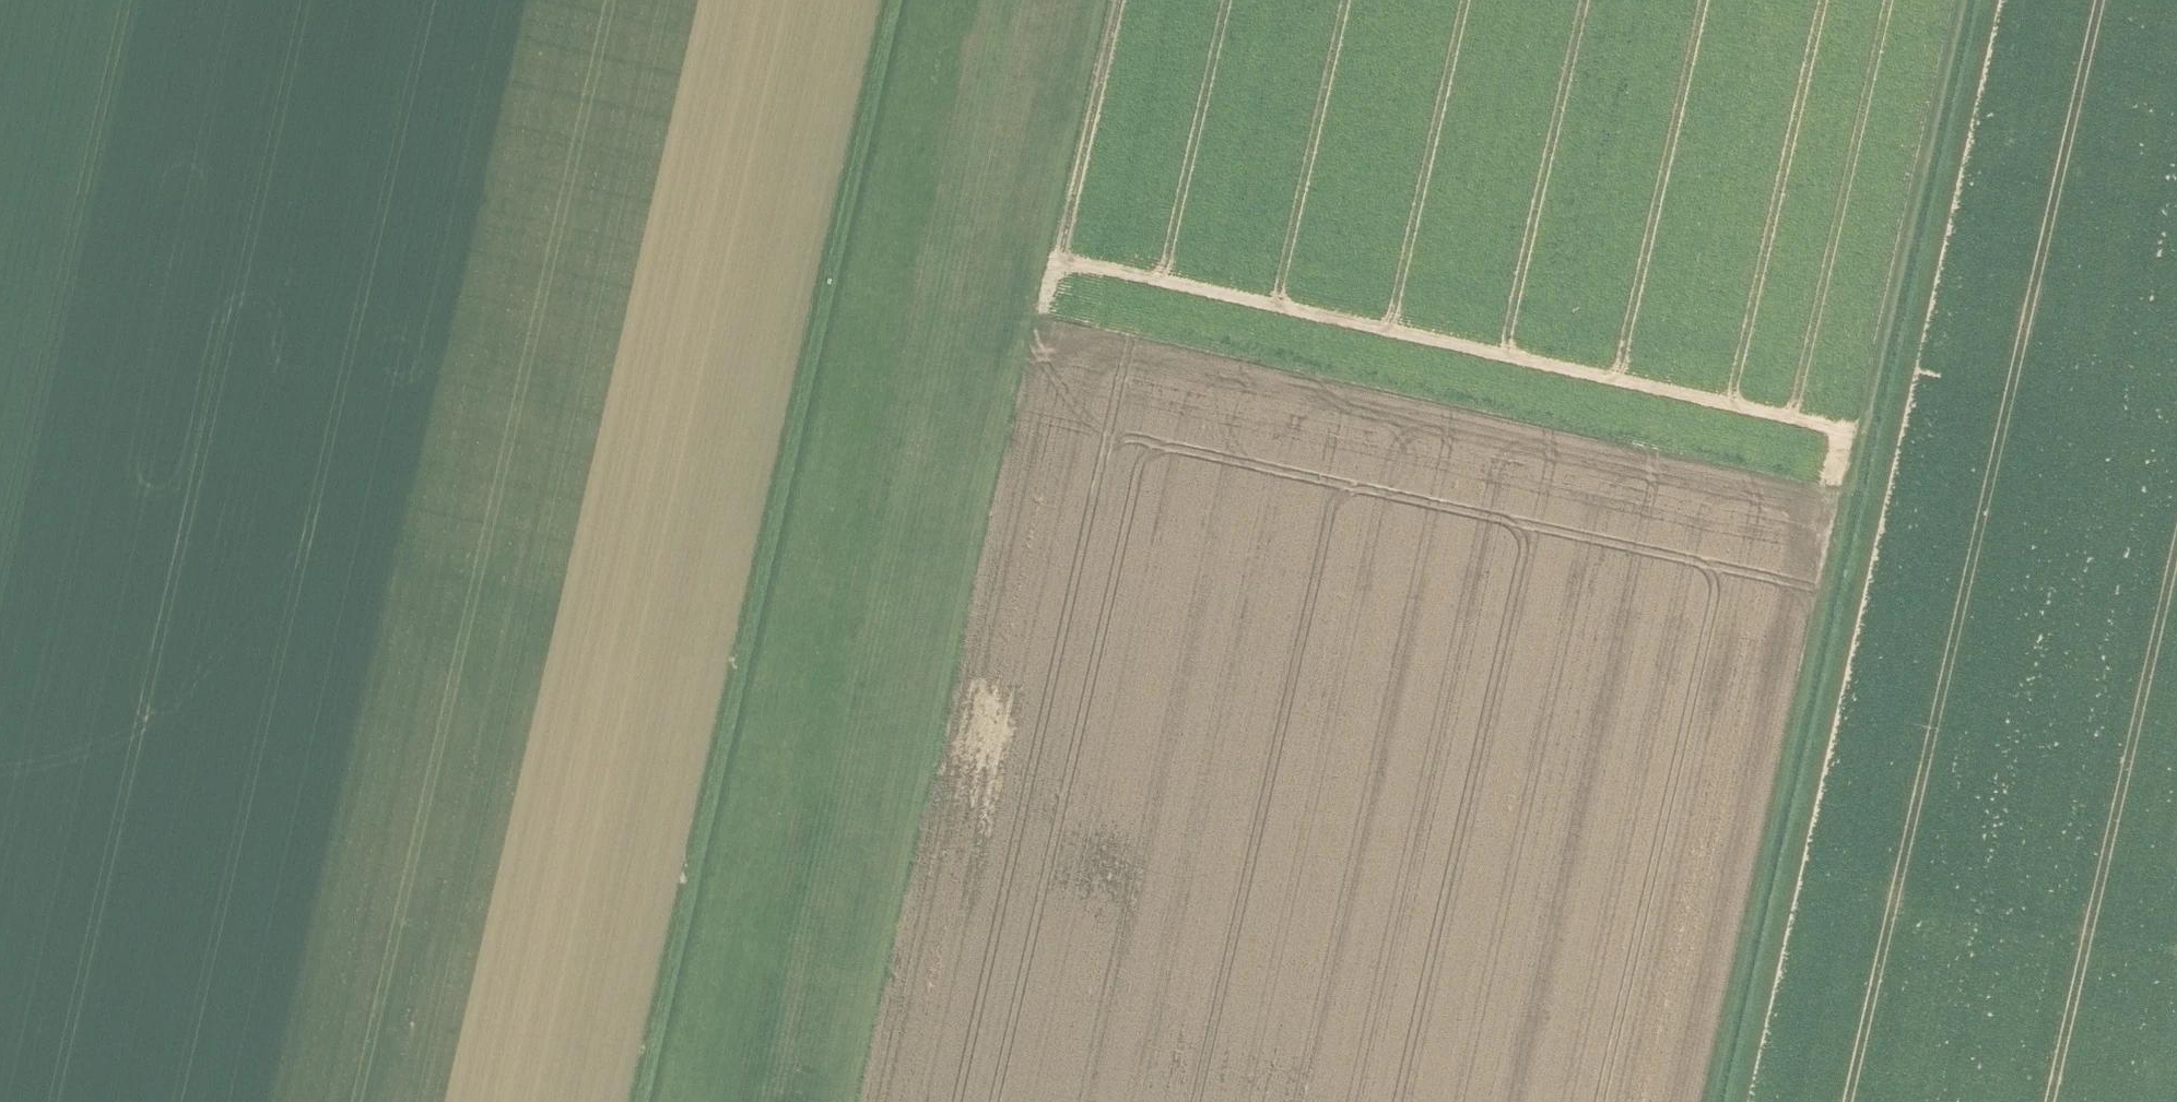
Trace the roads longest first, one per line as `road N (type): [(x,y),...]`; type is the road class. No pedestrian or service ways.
road 1 (track): [(1954,0),(1840,499)]

